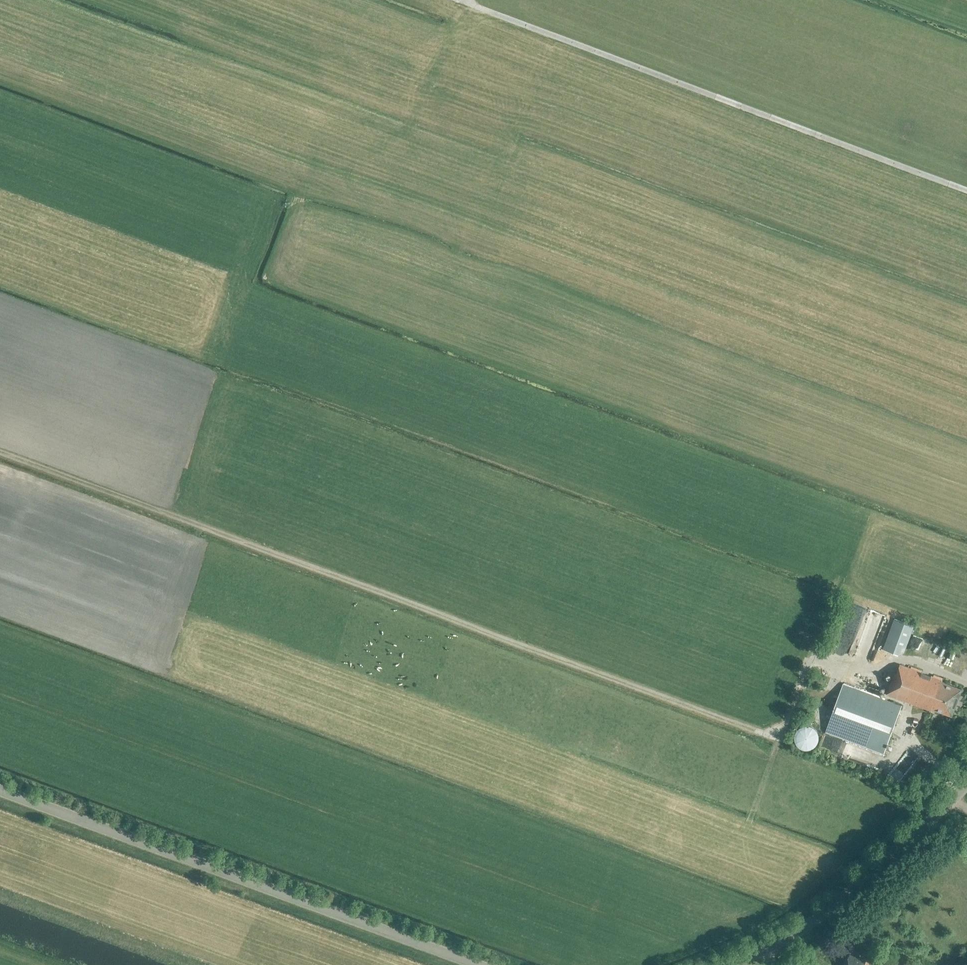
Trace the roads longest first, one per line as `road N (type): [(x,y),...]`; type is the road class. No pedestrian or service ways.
road 1 (tertiary): [(0,790),(478,964)]
road 2 (tertiary): [(726,964),(812,923),(966,785)]

